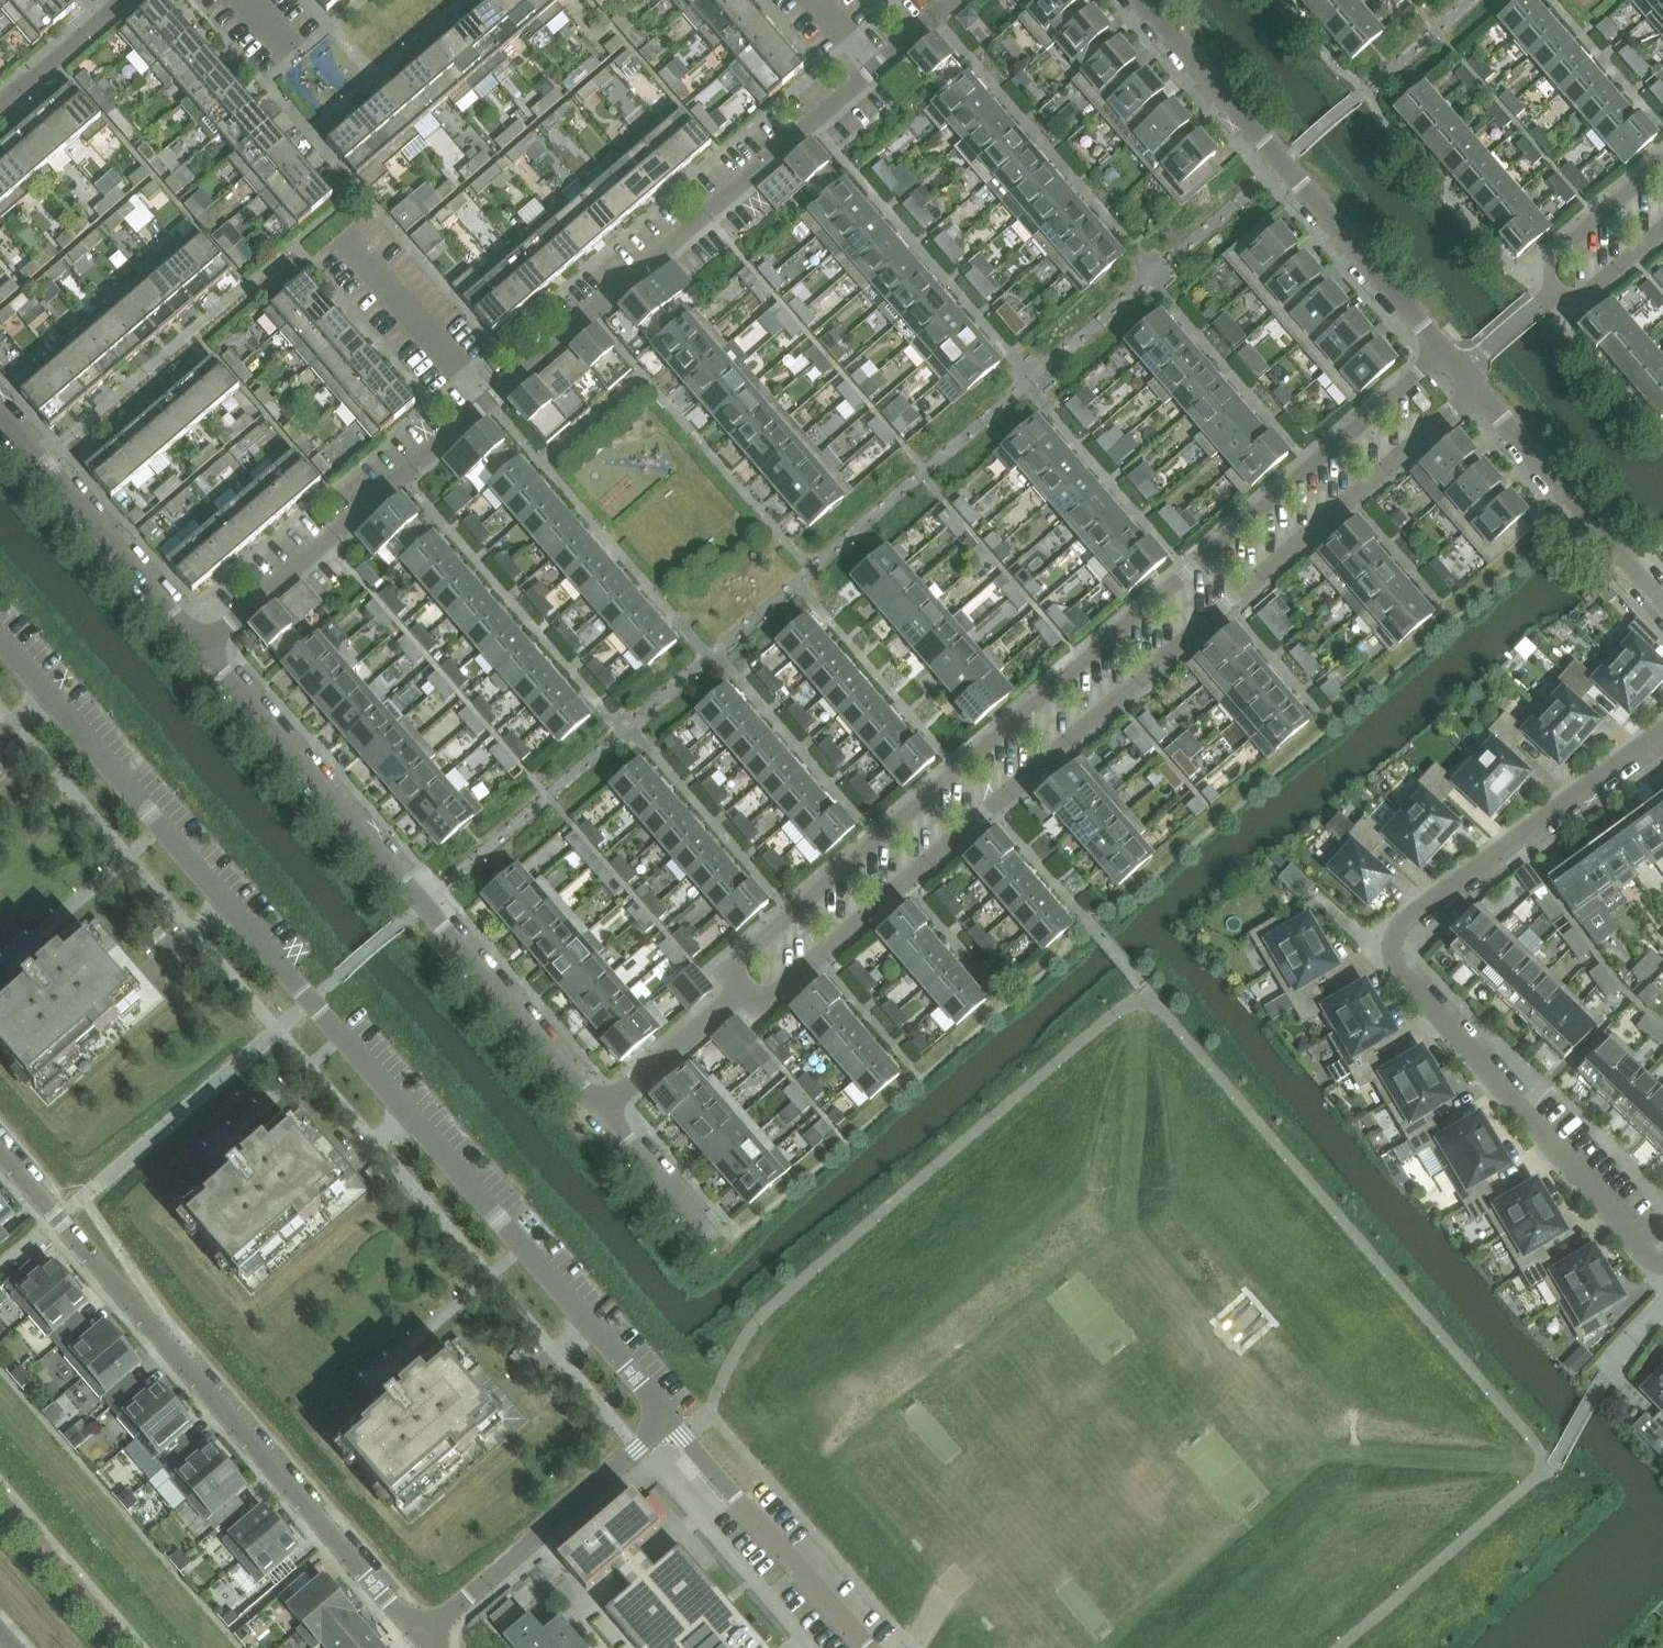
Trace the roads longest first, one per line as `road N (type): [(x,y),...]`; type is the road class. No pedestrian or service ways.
road 1 (residential): [(669,1420),(0,640)]
road 2 (residential): [(1445,353),(742,956),(736,996)]
road 3 (residential): [(736,996),(772,997),(1477,390)]
road 4 (residential): [(1662,1264),(1398,966),(1395,950),(1404,919),(1425,901),(1662,731)]
road 5 (residential): [(0,1151),(423,1637)]
road 6 (residential): [(602,1107),(202,651)]
road 7 (residential): [(489,404),(878,68)]
road 8 (residential): [(1445,353),(1142,0)]
road 9 (residential): [(202,651),(489,404)]
road 10 (residential): [(669,1420),(423,1637)]
road 11 (residential): [(202,651),(0,412)]
road 12 (residential): [(867,1647),(669,1420)]
road 13 (residential): [(1662,606),(1477,390)]
road 14 (residential): [(489,404),(351,242)]
road 15 (residential): [(1662,164),(1553,256),(1549,297)]
road 16 (residential): [(602,1107),(736,996)]
road 17 (residential): [(712,1238),(602,1107)]
road 18 (residential): [(1549,297),(1589,294),(1662,231)]

